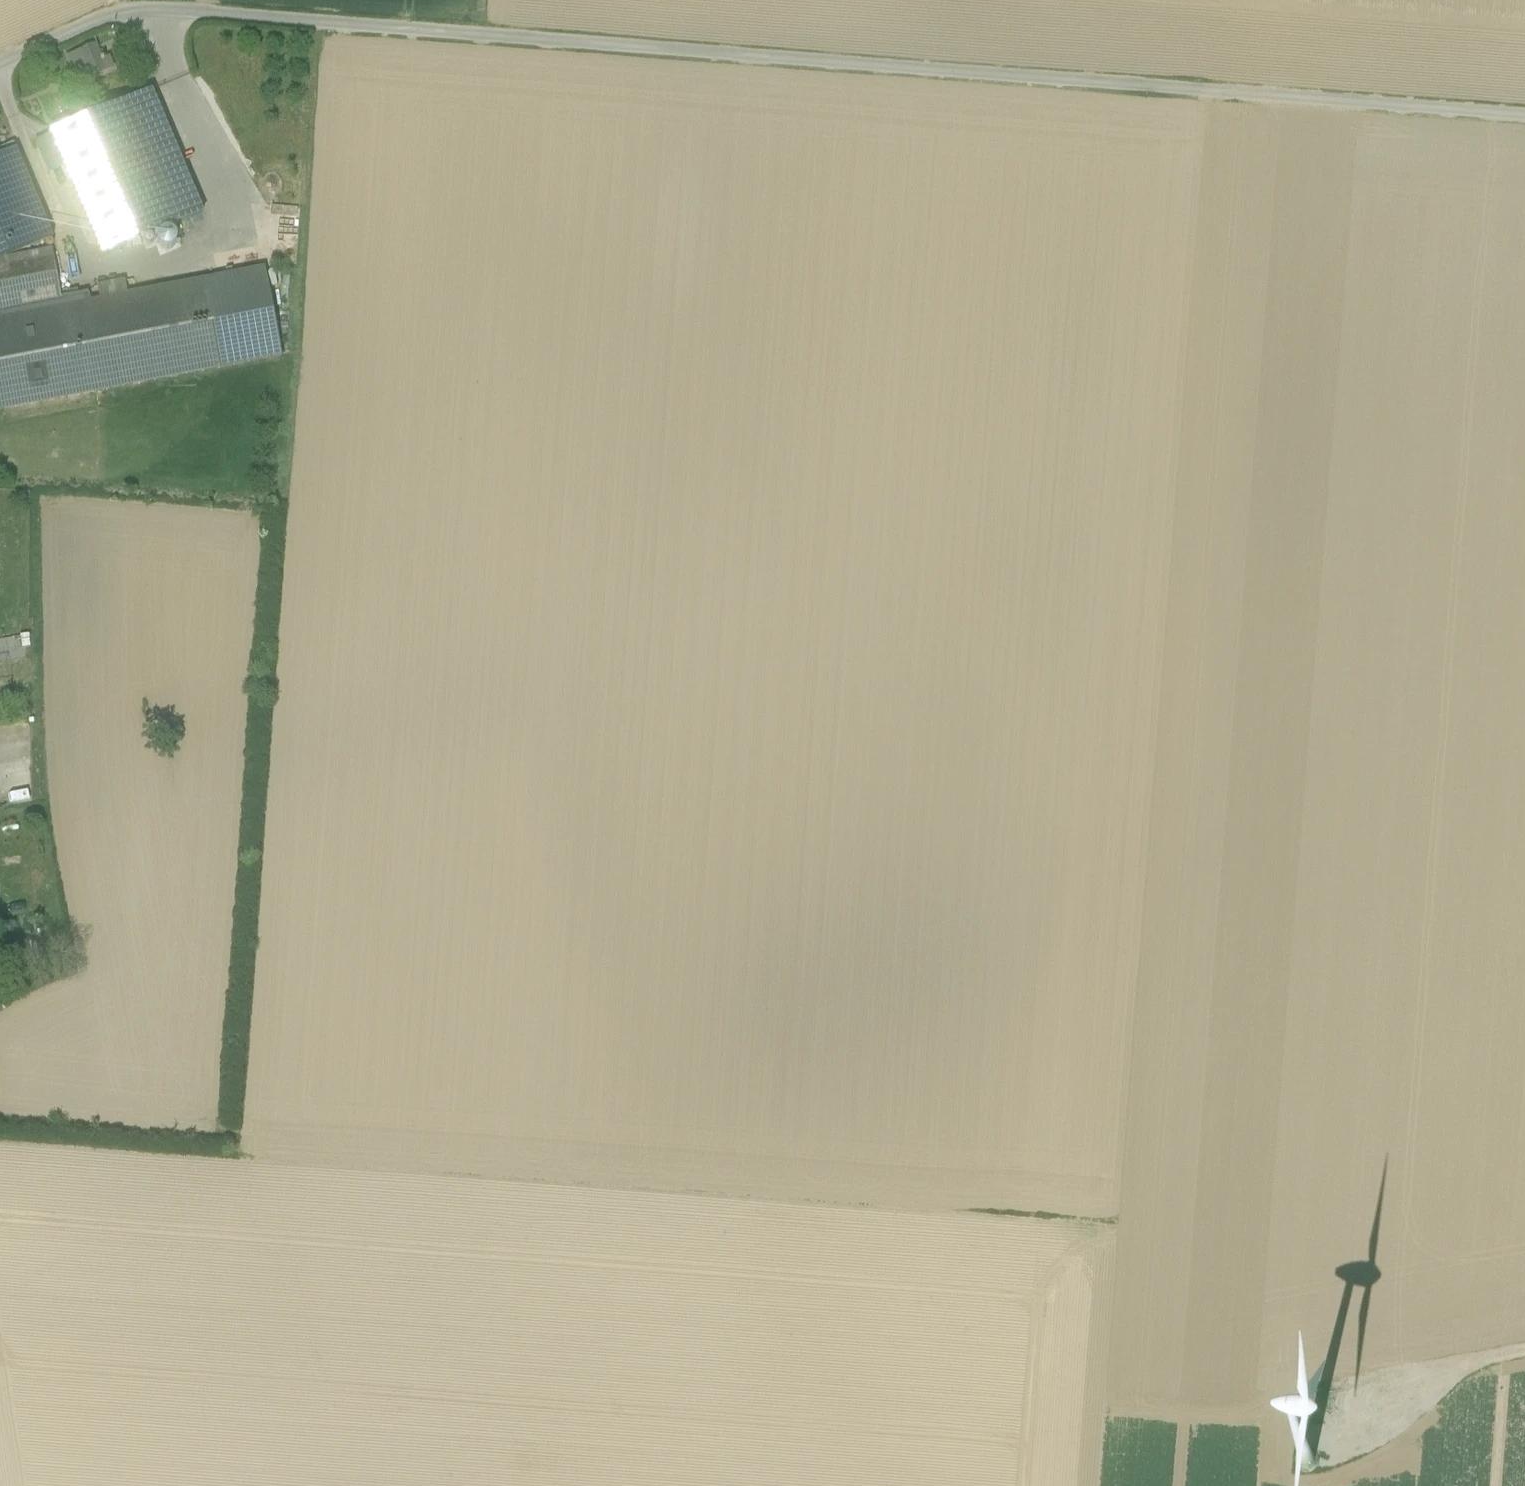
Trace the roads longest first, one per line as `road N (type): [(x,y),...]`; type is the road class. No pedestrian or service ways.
road 1 (unclassified): [(1524,119),(126,10),(0,66)]
road 2 (track): [(1524,1357),(1418,1381),(1359,1413)]

